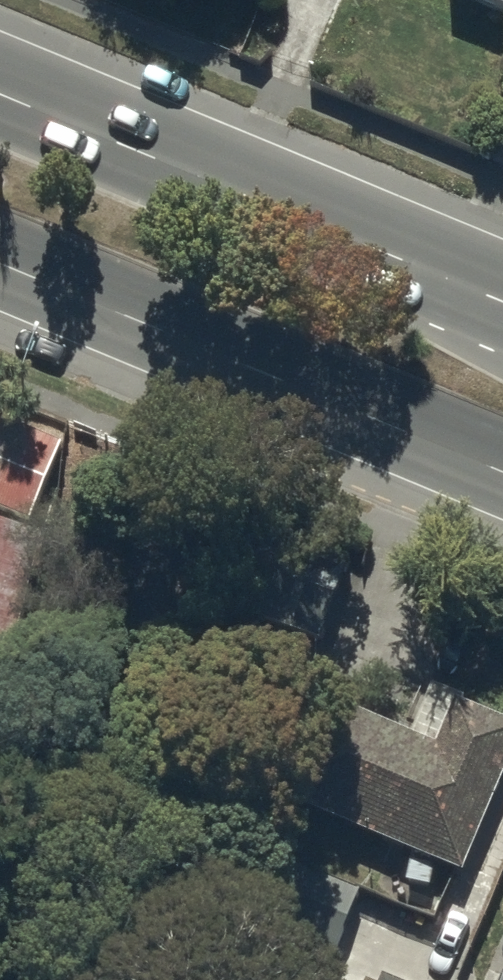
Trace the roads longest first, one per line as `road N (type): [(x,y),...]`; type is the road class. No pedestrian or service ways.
road 1 (residential): [(177,979),(161,327)]
road 2 (trunk): [(0,95),(502,303)]
road 3 (trunk): [(502,468),(161,327)]
road 4 (trunk): [(161,327),(0,260)]

